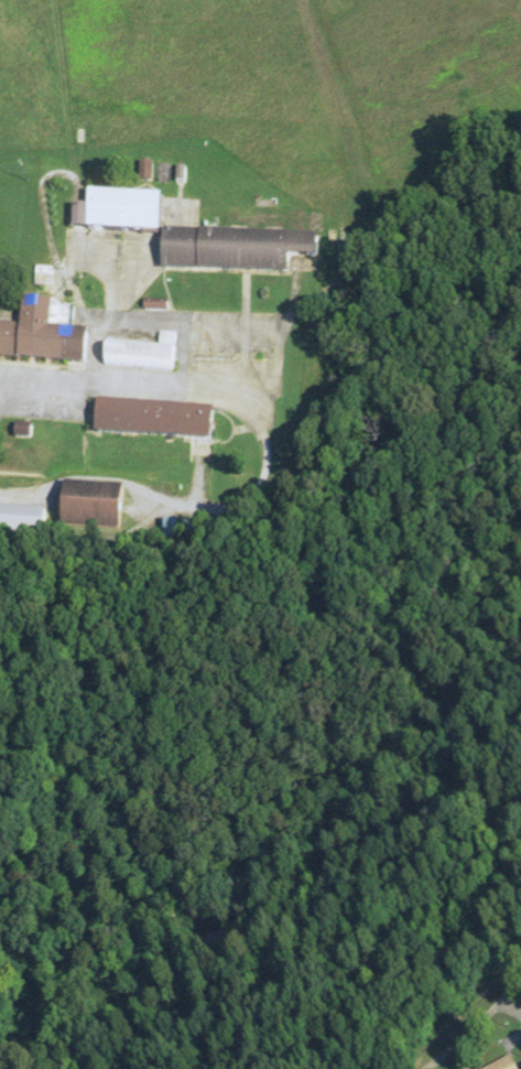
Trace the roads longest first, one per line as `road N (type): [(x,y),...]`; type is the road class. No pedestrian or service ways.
road 1 (track): [(70,271),(45,215),(42,196),(53,176),(80,190),(72,246)]

